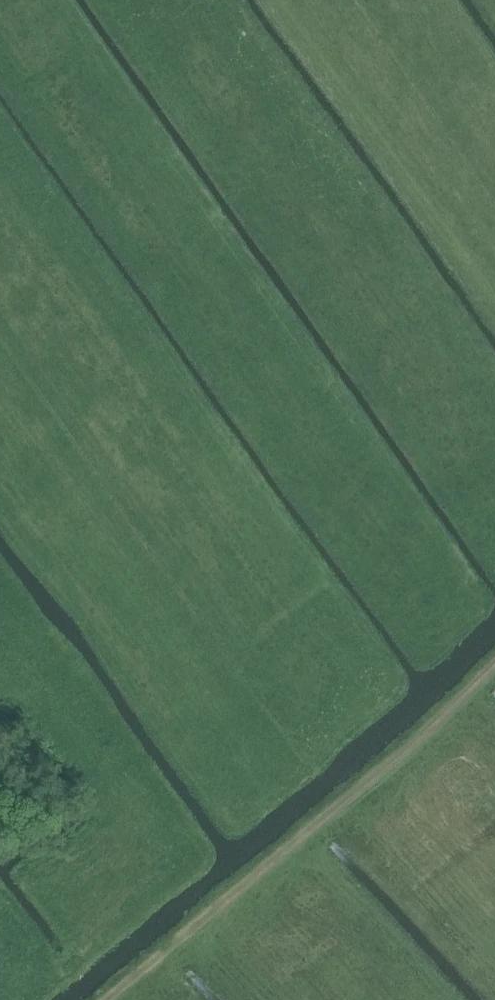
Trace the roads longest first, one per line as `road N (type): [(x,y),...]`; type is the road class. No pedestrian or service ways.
road 1 (track): [(107,999),(494,667)]

